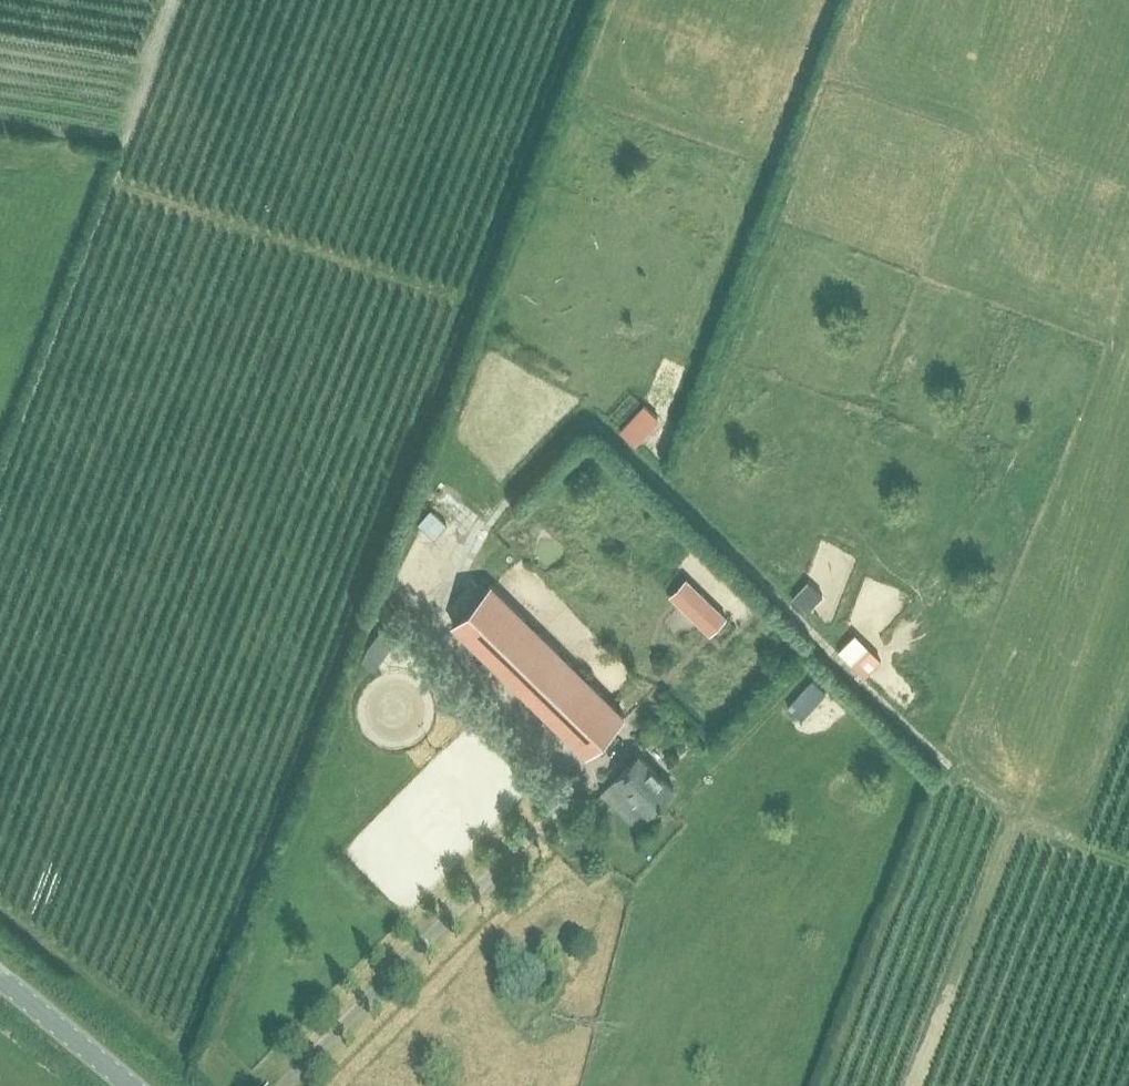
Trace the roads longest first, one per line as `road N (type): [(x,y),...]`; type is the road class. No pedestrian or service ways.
road 1 (tertiary): [(130,1085),(0,980)]

